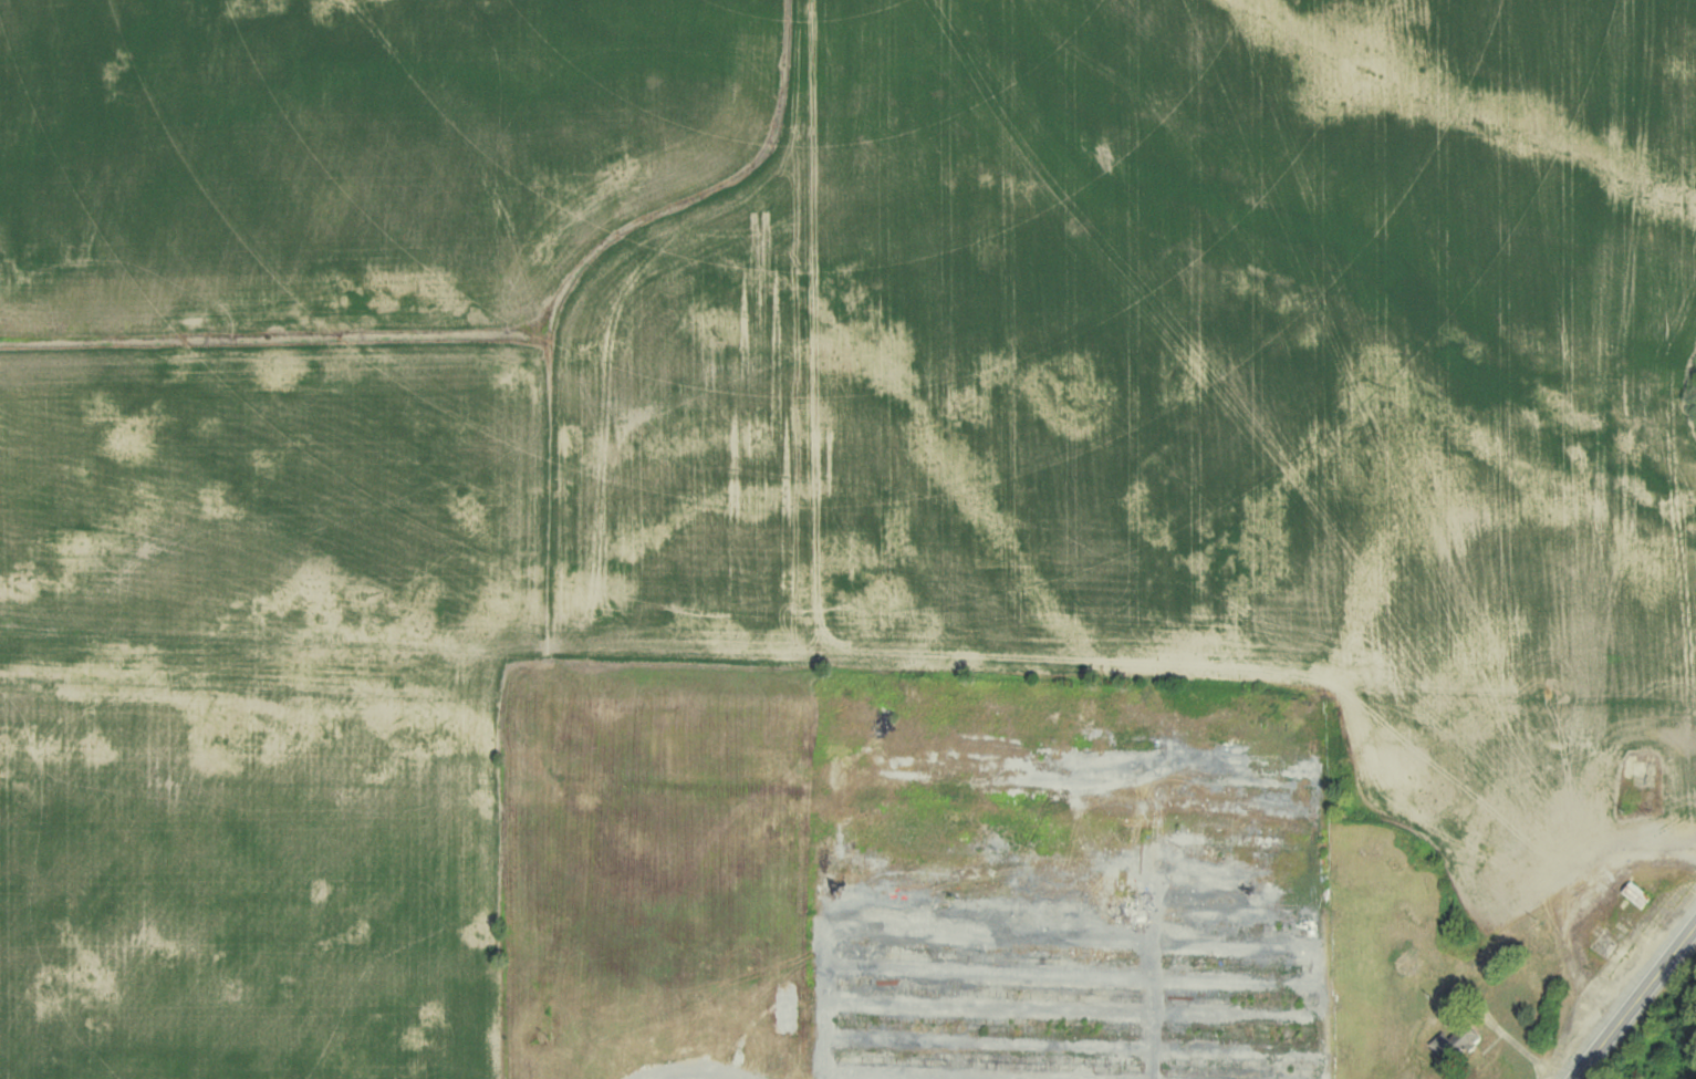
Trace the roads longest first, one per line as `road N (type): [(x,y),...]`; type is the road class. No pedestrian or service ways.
road 1 (primary): [(1571,1078),(1695,927)]

